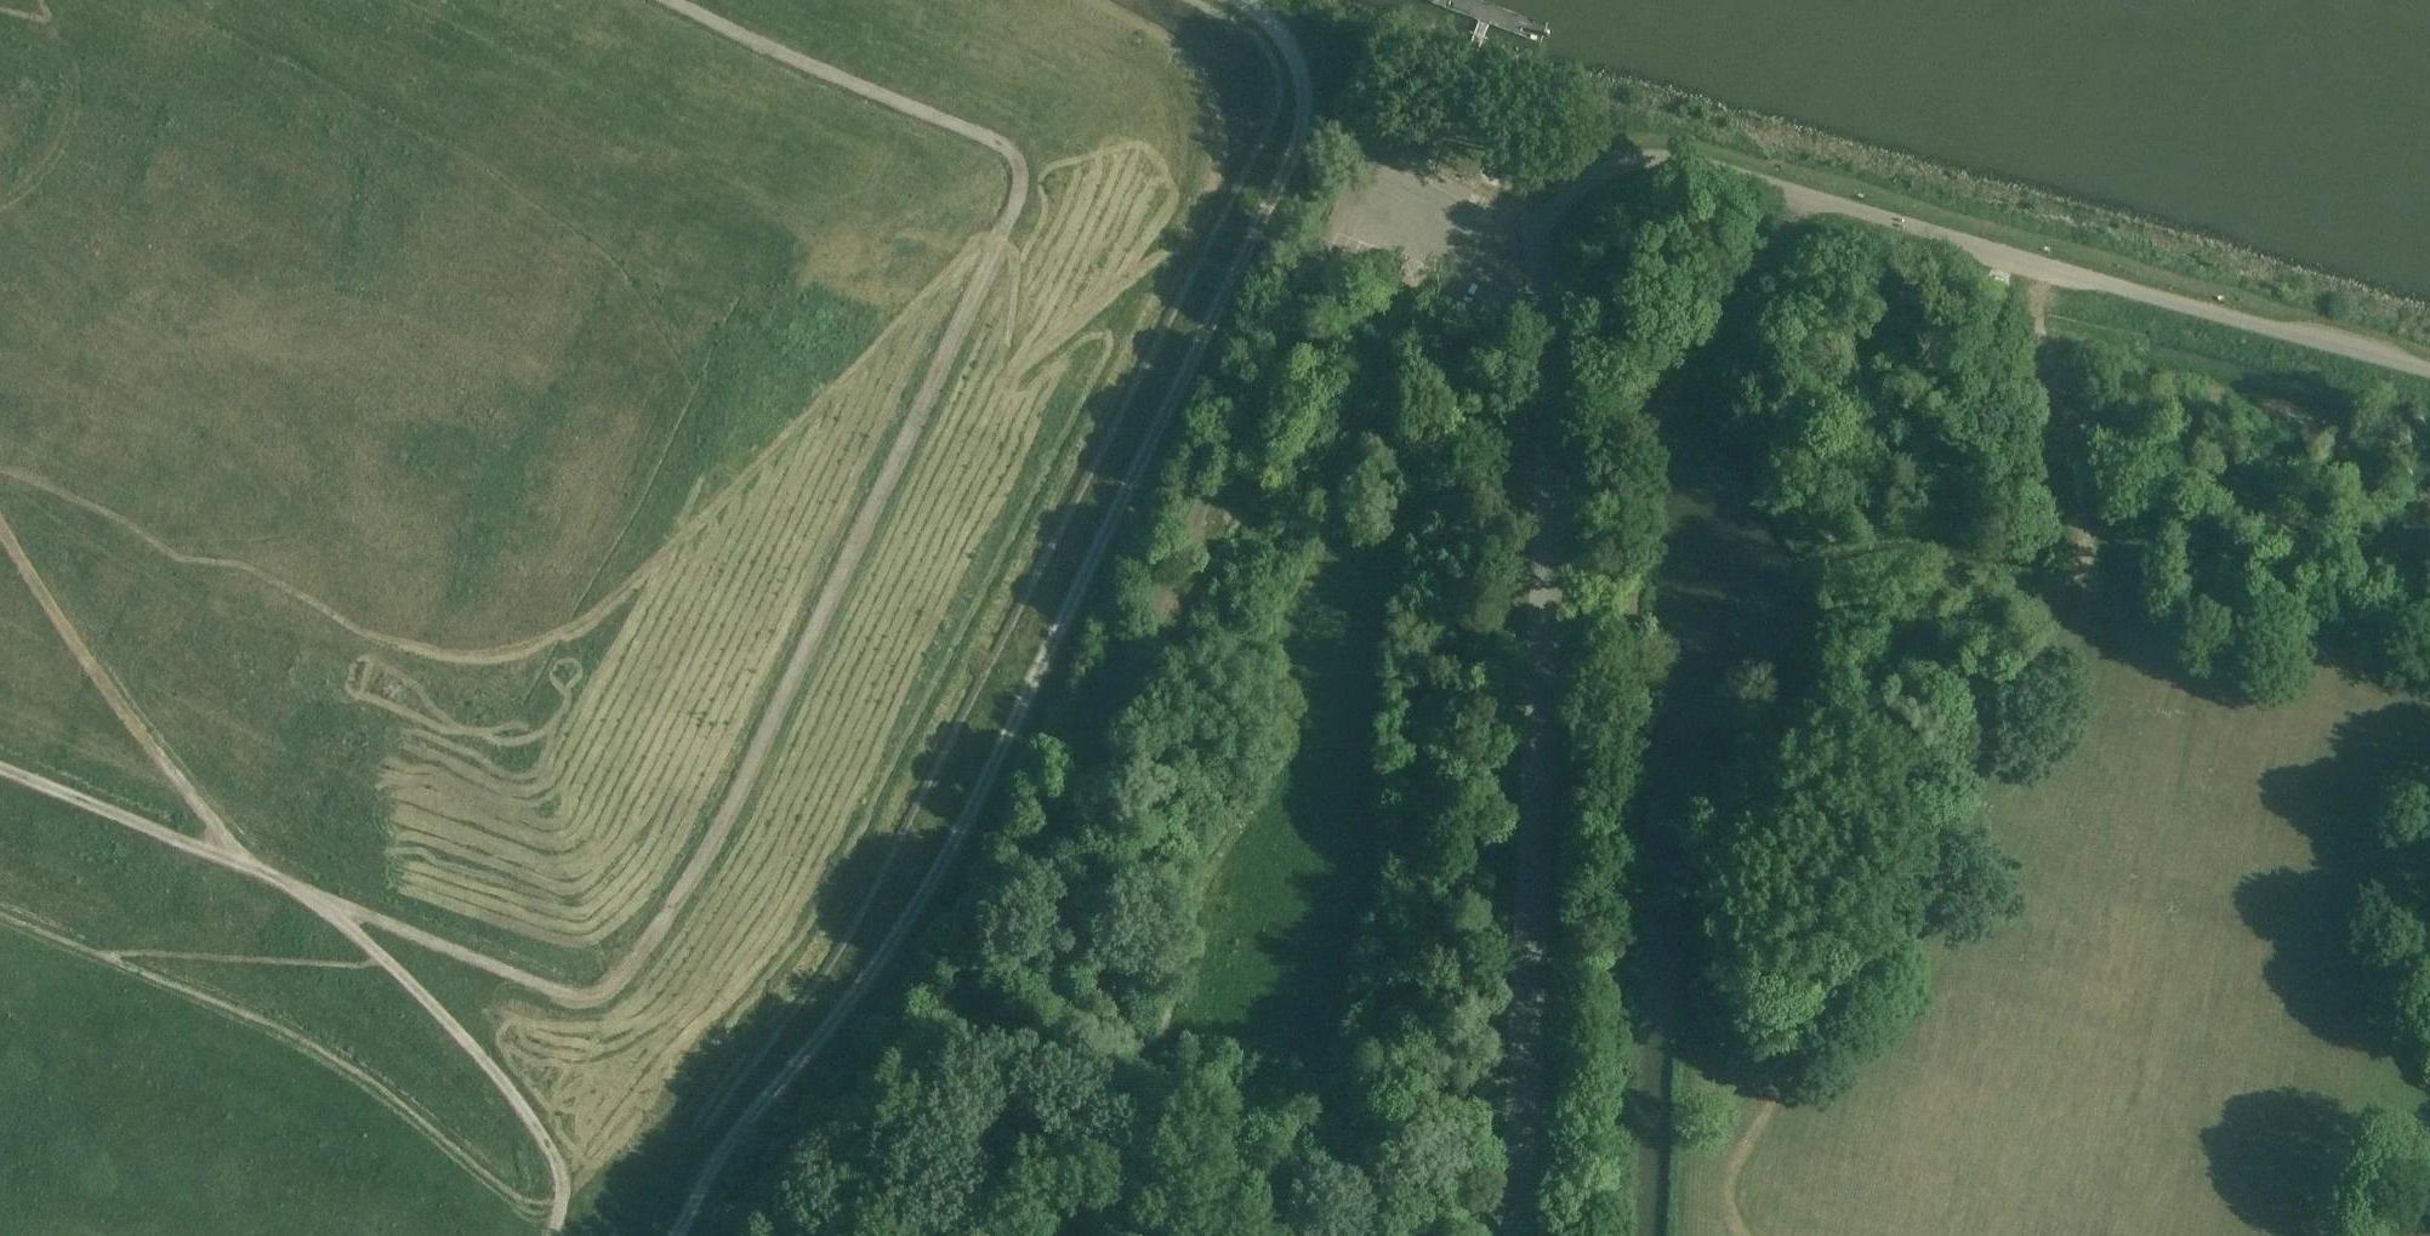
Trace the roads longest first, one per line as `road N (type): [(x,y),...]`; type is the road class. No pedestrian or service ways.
road 1 (track): [(681,0),(1013,157),(1024,187),(713,838),(612,985),(591,996),(562,994),(0,768)]
road 2 (unclassified): [(1514,1235),(1553,334),(1541,287),(1513,247),(1431,216)]
road 3 (track): [(0,522),(141,729),(259,872),(375,951),(483,1058),(556,1159),(560,1235)]
road 4 (track): [(543,1235),(364,1075),(0,920)]

